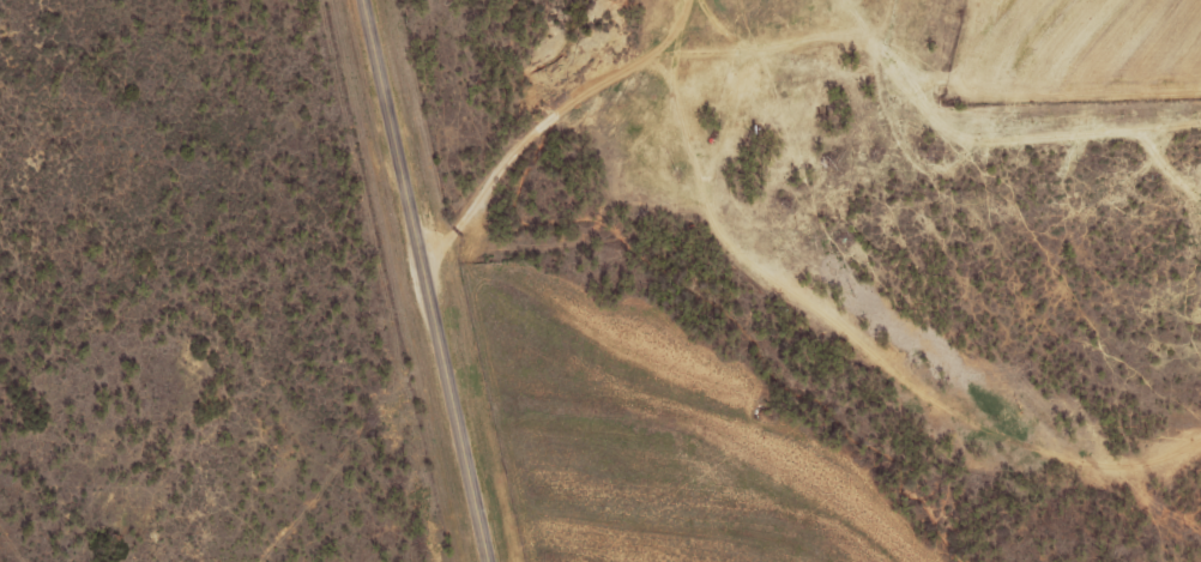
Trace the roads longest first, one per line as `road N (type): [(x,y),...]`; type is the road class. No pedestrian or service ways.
road 1 (track): [(633,65),(841,34),(881,48),(933,117),(956,133),(998,141),(1200,120)]
road 2 (secondary): [(427,292),(360,0)]
road 3 (secondary): [(486,561),(427,292)]

